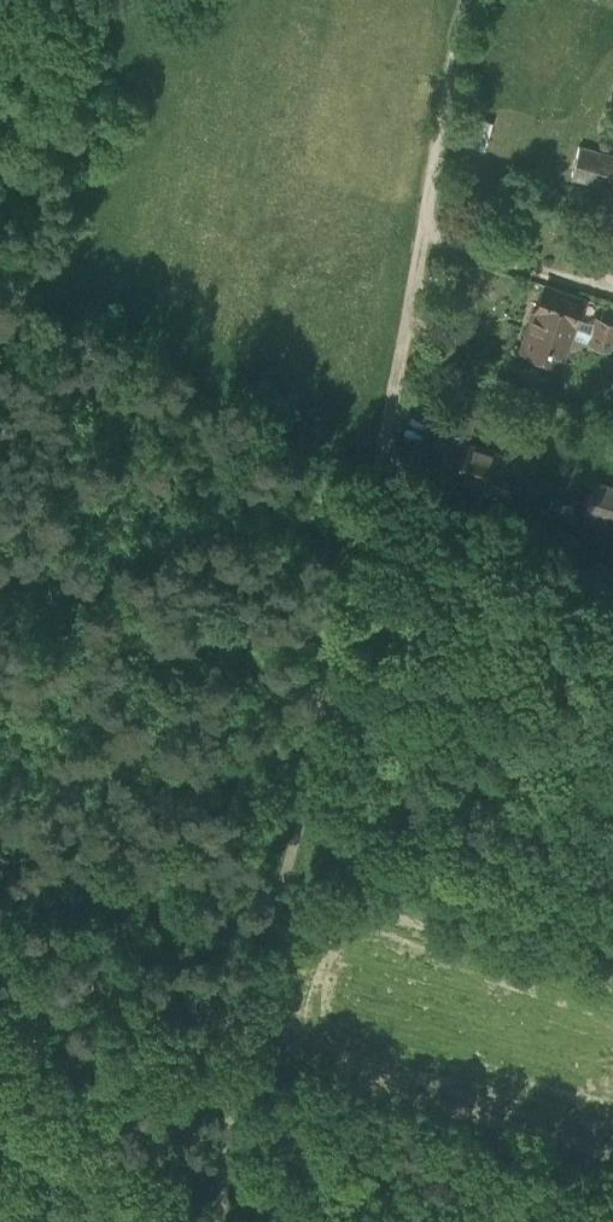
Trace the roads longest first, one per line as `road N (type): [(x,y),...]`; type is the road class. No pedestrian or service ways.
road 1 (track): [(470,0),(389,463),(253,1044),(225,1221)]
road 2 (track): [(0,545),(331,703)]

